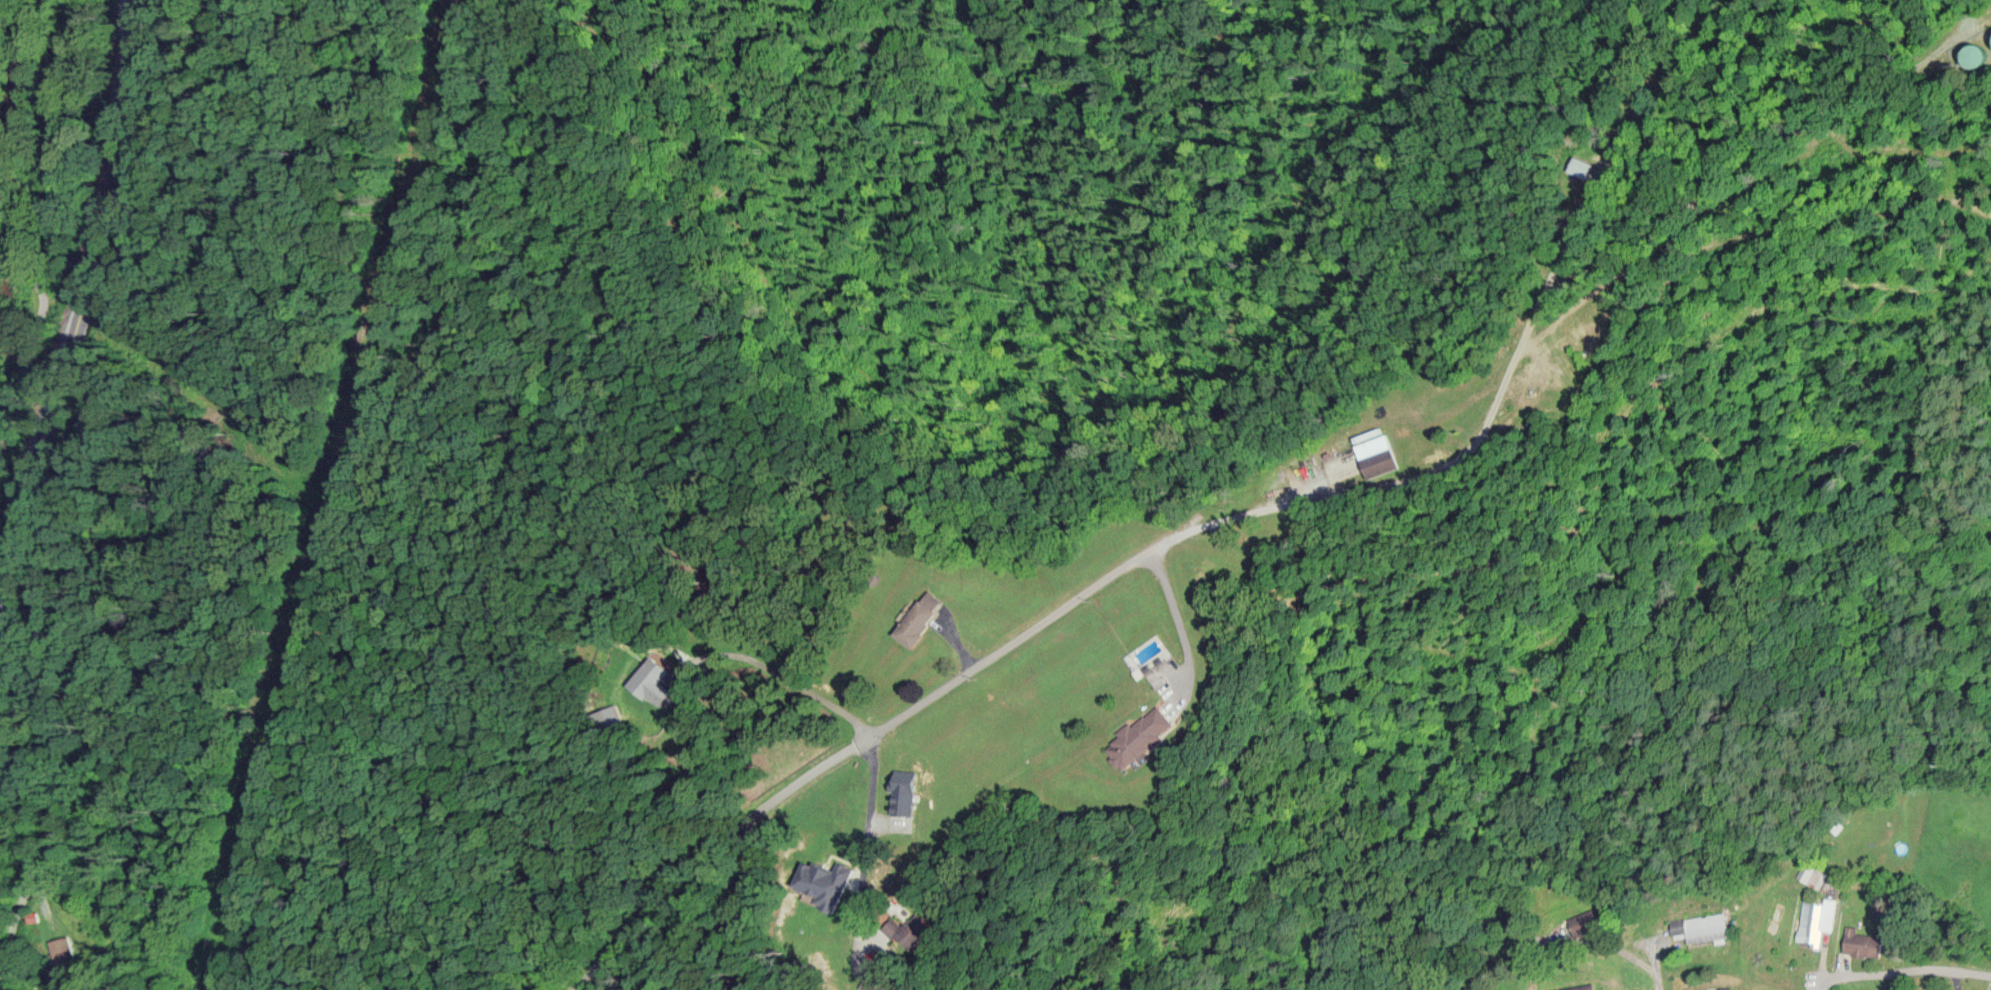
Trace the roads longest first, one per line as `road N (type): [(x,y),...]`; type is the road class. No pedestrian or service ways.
road 1 (residential): [(576,859),(723,822),(1131,558),(1191,529),(1468,455),(1522,341)]
road 2 (primary): [(0,585),(100,226),(131,0)]
road 3 (track): [(1724,0),(1603,157),(1522,341)]
road 4 (residential): [(582,989),(681,902),(723,822)]
road 5 (residential): [(1826,989),(1831,975),(1925,967),(1990,972)]

